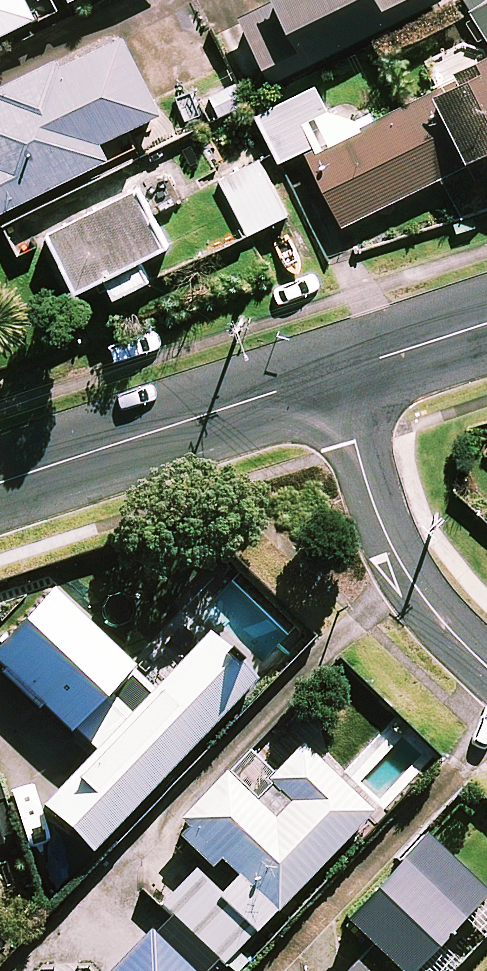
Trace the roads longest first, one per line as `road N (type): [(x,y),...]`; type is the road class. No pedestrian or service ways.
road 1 (residential): [(0,481),(336,372)]
road 2 (residential): [(336,372),(398,553),(454,633),(486,665)]
road 3 (residential): [(336,372),(486,323)]

